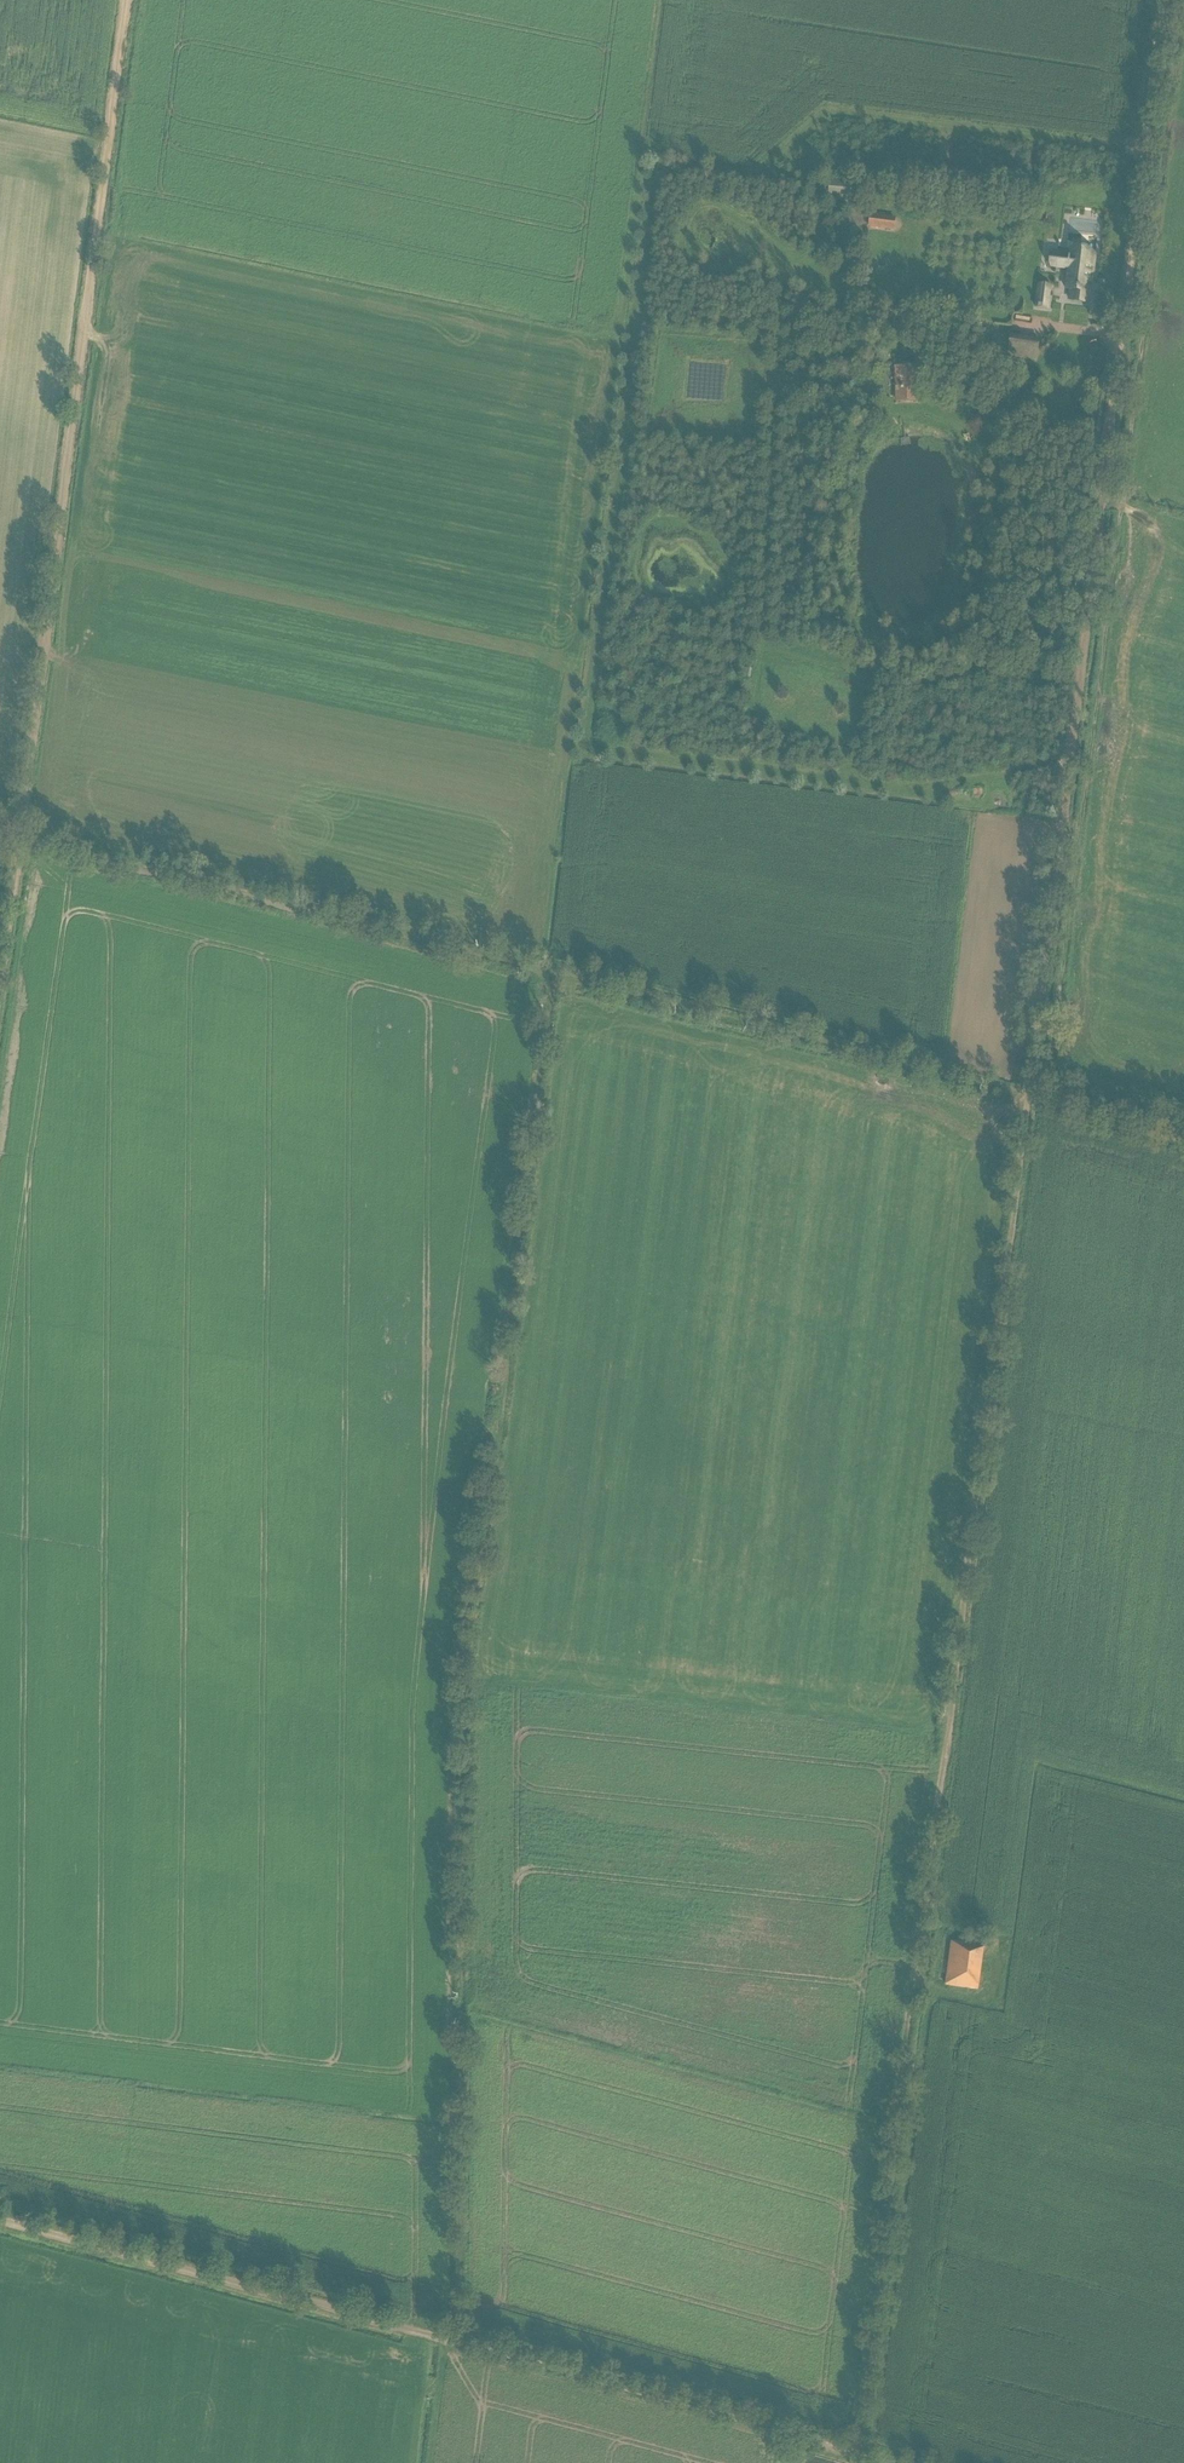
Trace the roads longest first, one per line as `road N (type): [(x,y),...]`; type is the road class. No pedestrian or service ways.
road 1 (track): [(856,2451),(1029,1093)]
road 2 (track): [(1029,1093),(1164,0)]
road 3 (track): [(15,838),(1029,1093)]
road 4 (track): [(856,2451),(0,2218)]
road 5 (track): [(1029,1093),(1183,1132)]
road 6 (track): [(15,838),(0,958)]

